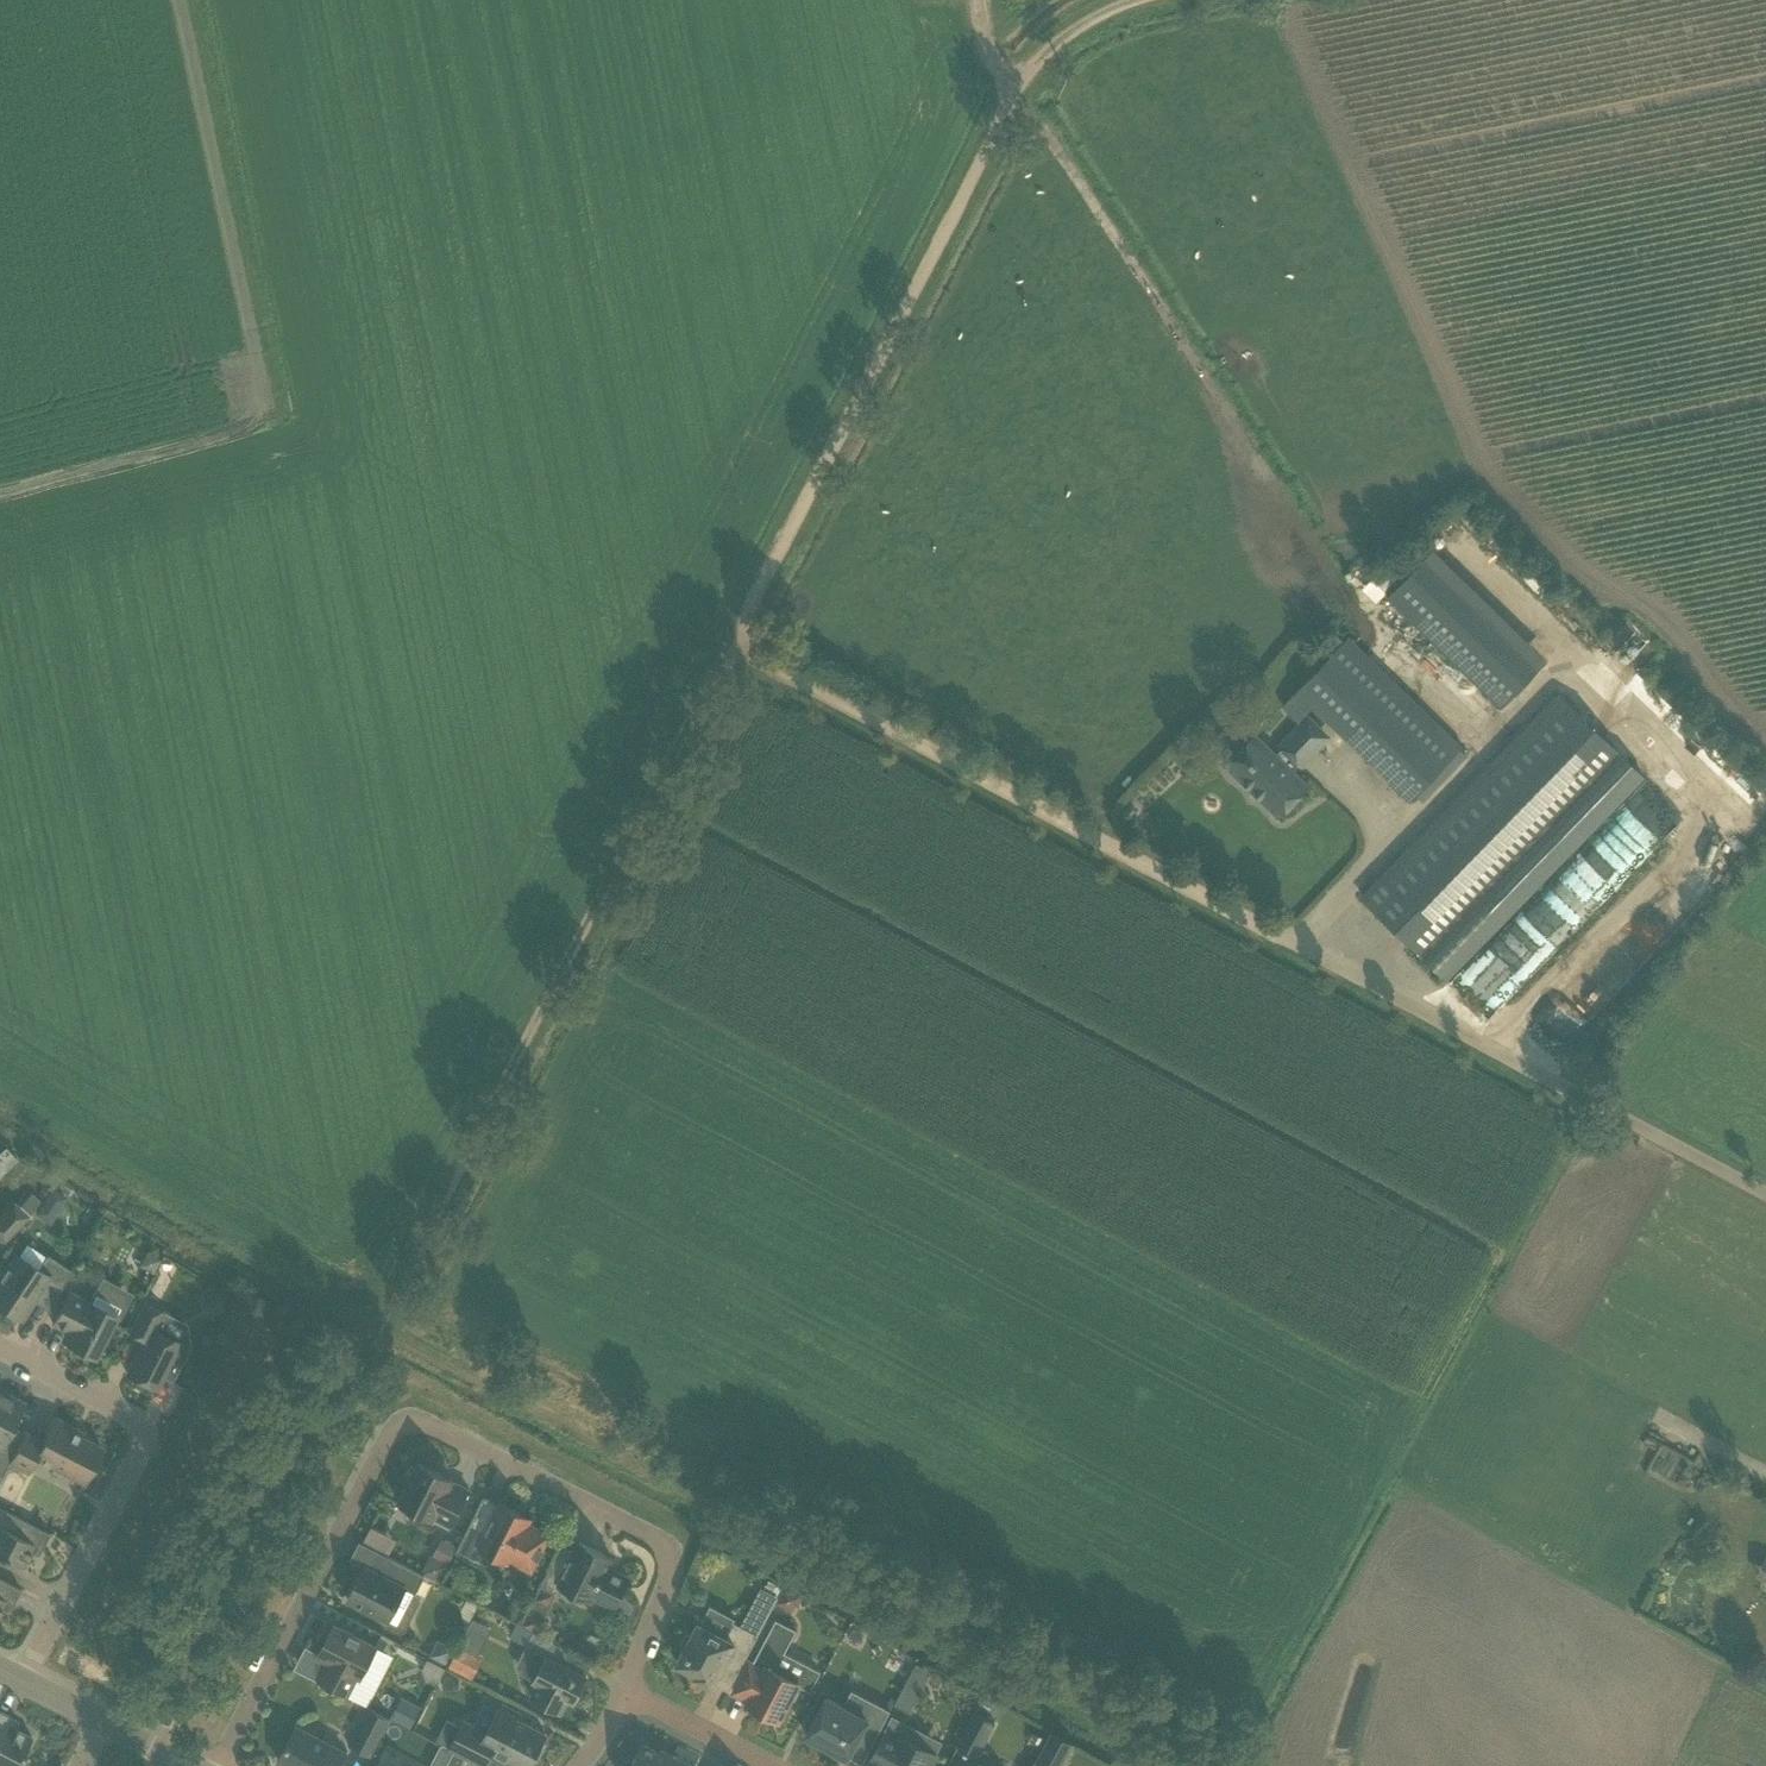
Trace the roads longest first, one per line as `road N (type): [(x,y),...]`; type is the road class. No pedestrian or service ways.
road 1 (track): [(377,1334),(1019,92)]
road 2 (residential): [(223,1765),(392,1432),(409,1423),(432,1427),(676,1549),(627,1686)]
road 3 (track): [(738,650),(1291,950)]
road 4 (track): [(1019,92),(1360,607)]
road 5 (unclassified): [(1765,1192),(1291,950)]
road 6 (residential): [(24,1682),(148,1446),(138,1399),(45,1352),(0,1316)]
road 7 (residential): [(782,1765),(627,1686)]
road 8 (track): [(1019,92),(1077,25),(1136,0)]

